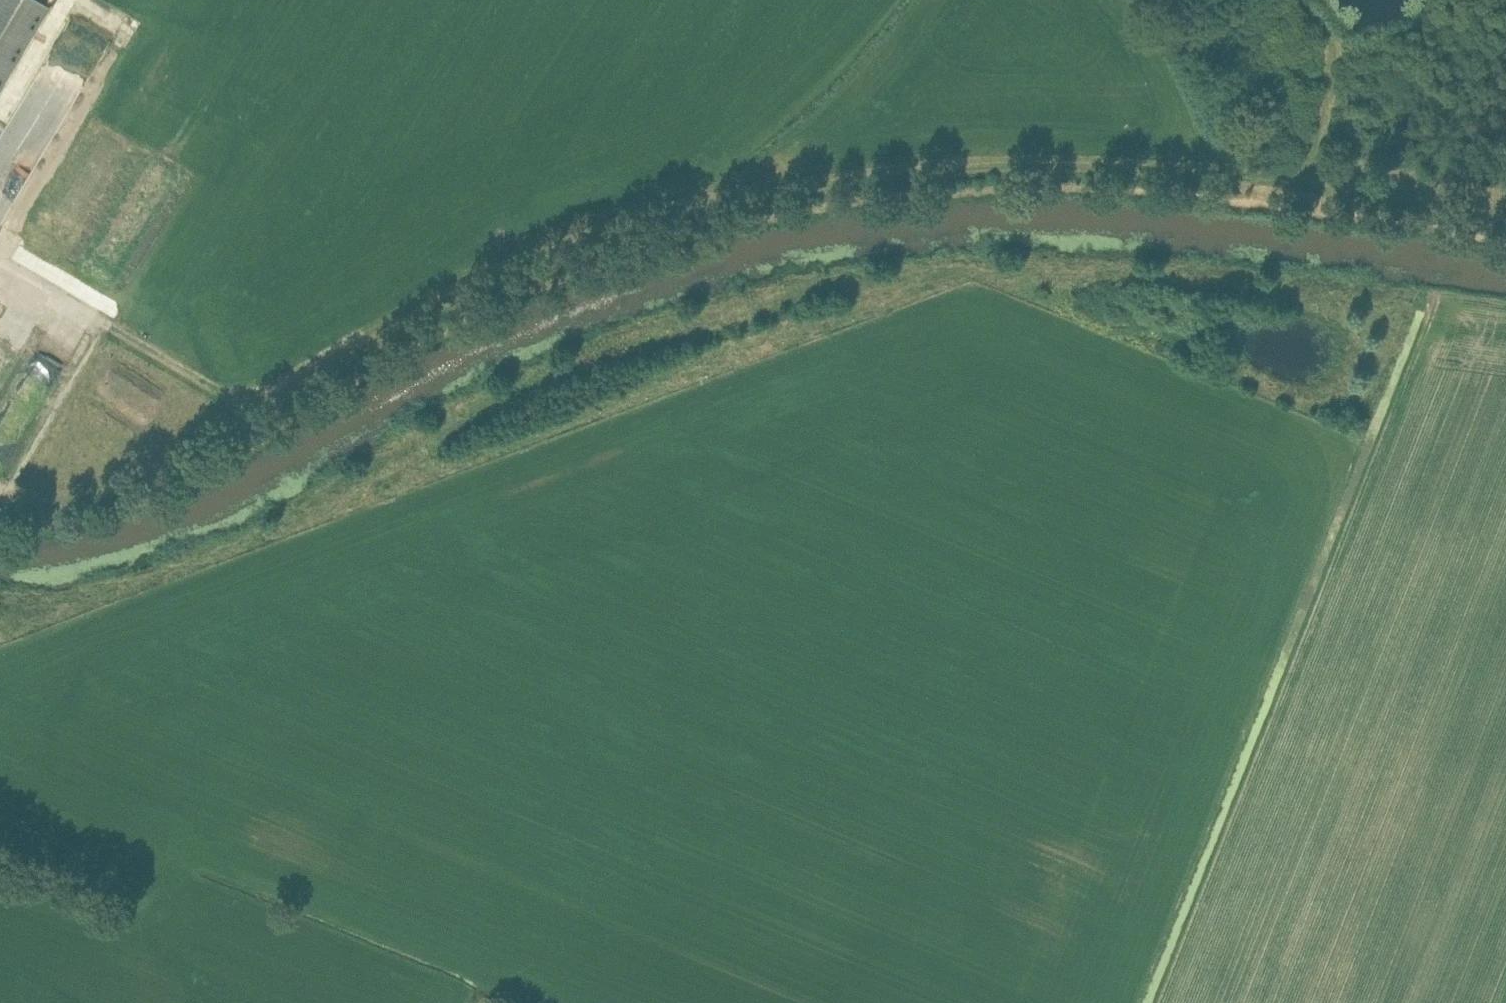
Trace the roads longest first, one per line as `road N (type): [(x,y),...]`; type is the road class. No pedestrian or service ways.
road 1 (track): [(1505,206),(1475,192),(1275,169),(972,160),(807,172),(619,215),(477,275),(125,474),(0,503)]

